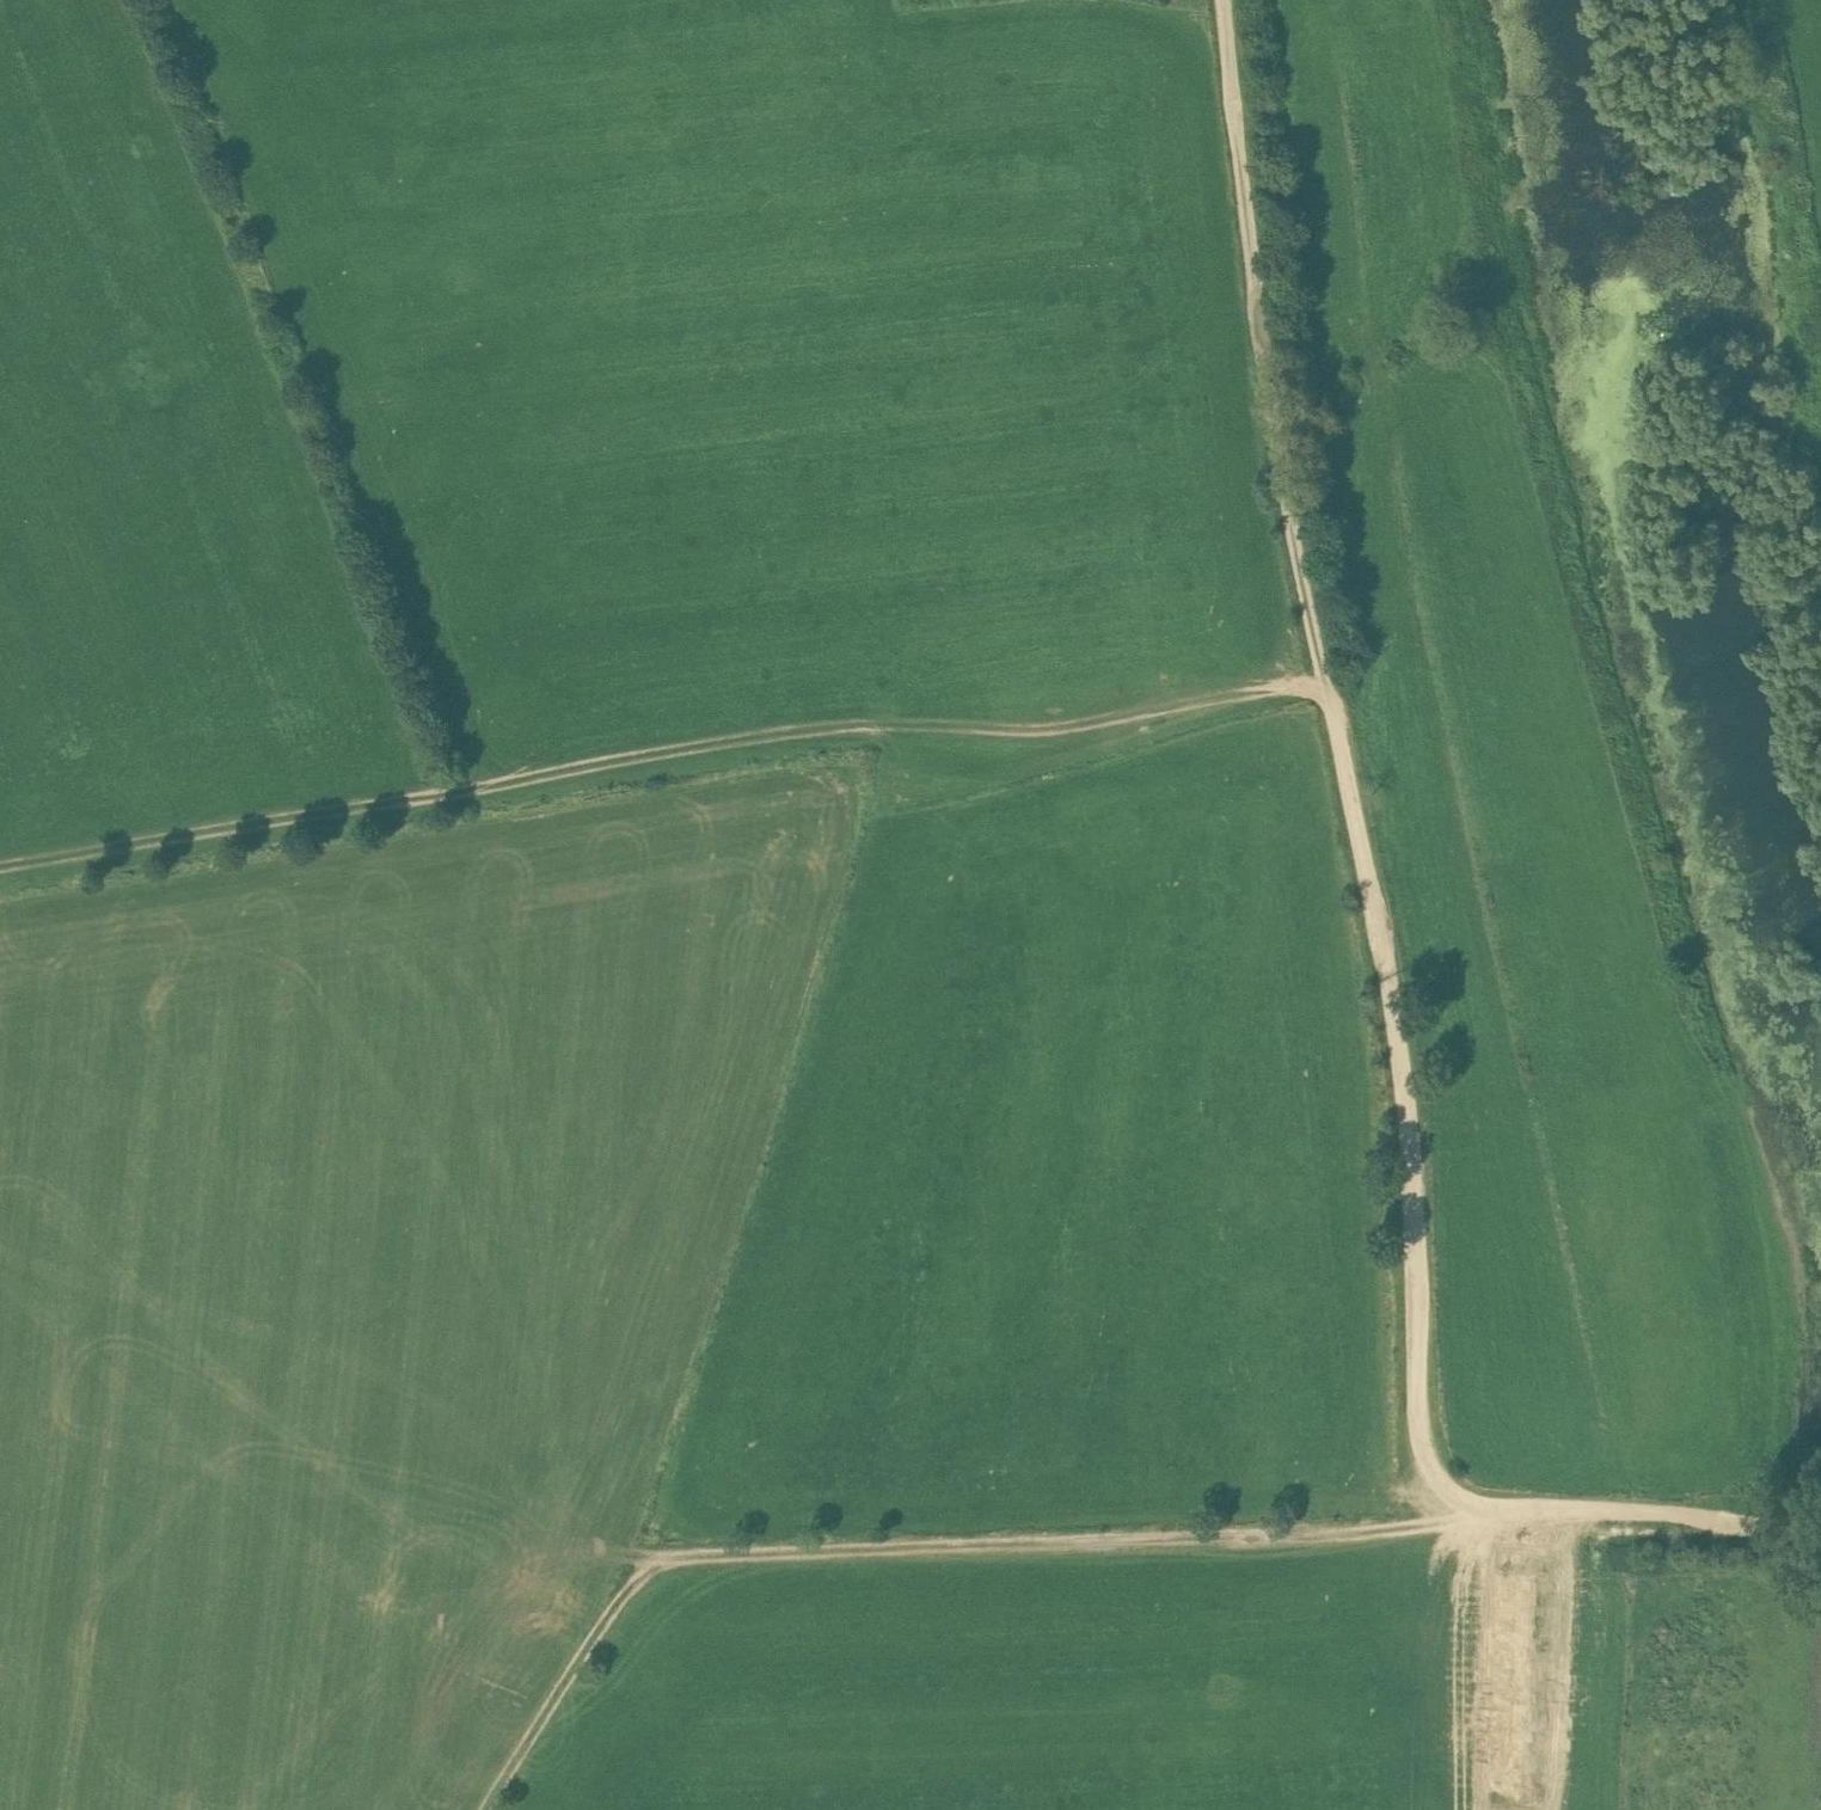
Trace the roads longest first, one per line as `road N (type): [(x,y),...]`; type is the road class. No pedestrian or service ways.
road 1 (track): [(1225,0),(1273,402),(1406,1070),(1422,1426),(1436,1470),(1464,1499),(1489,1506),(1622,1507),(1760,1531),(1820,1529)]

